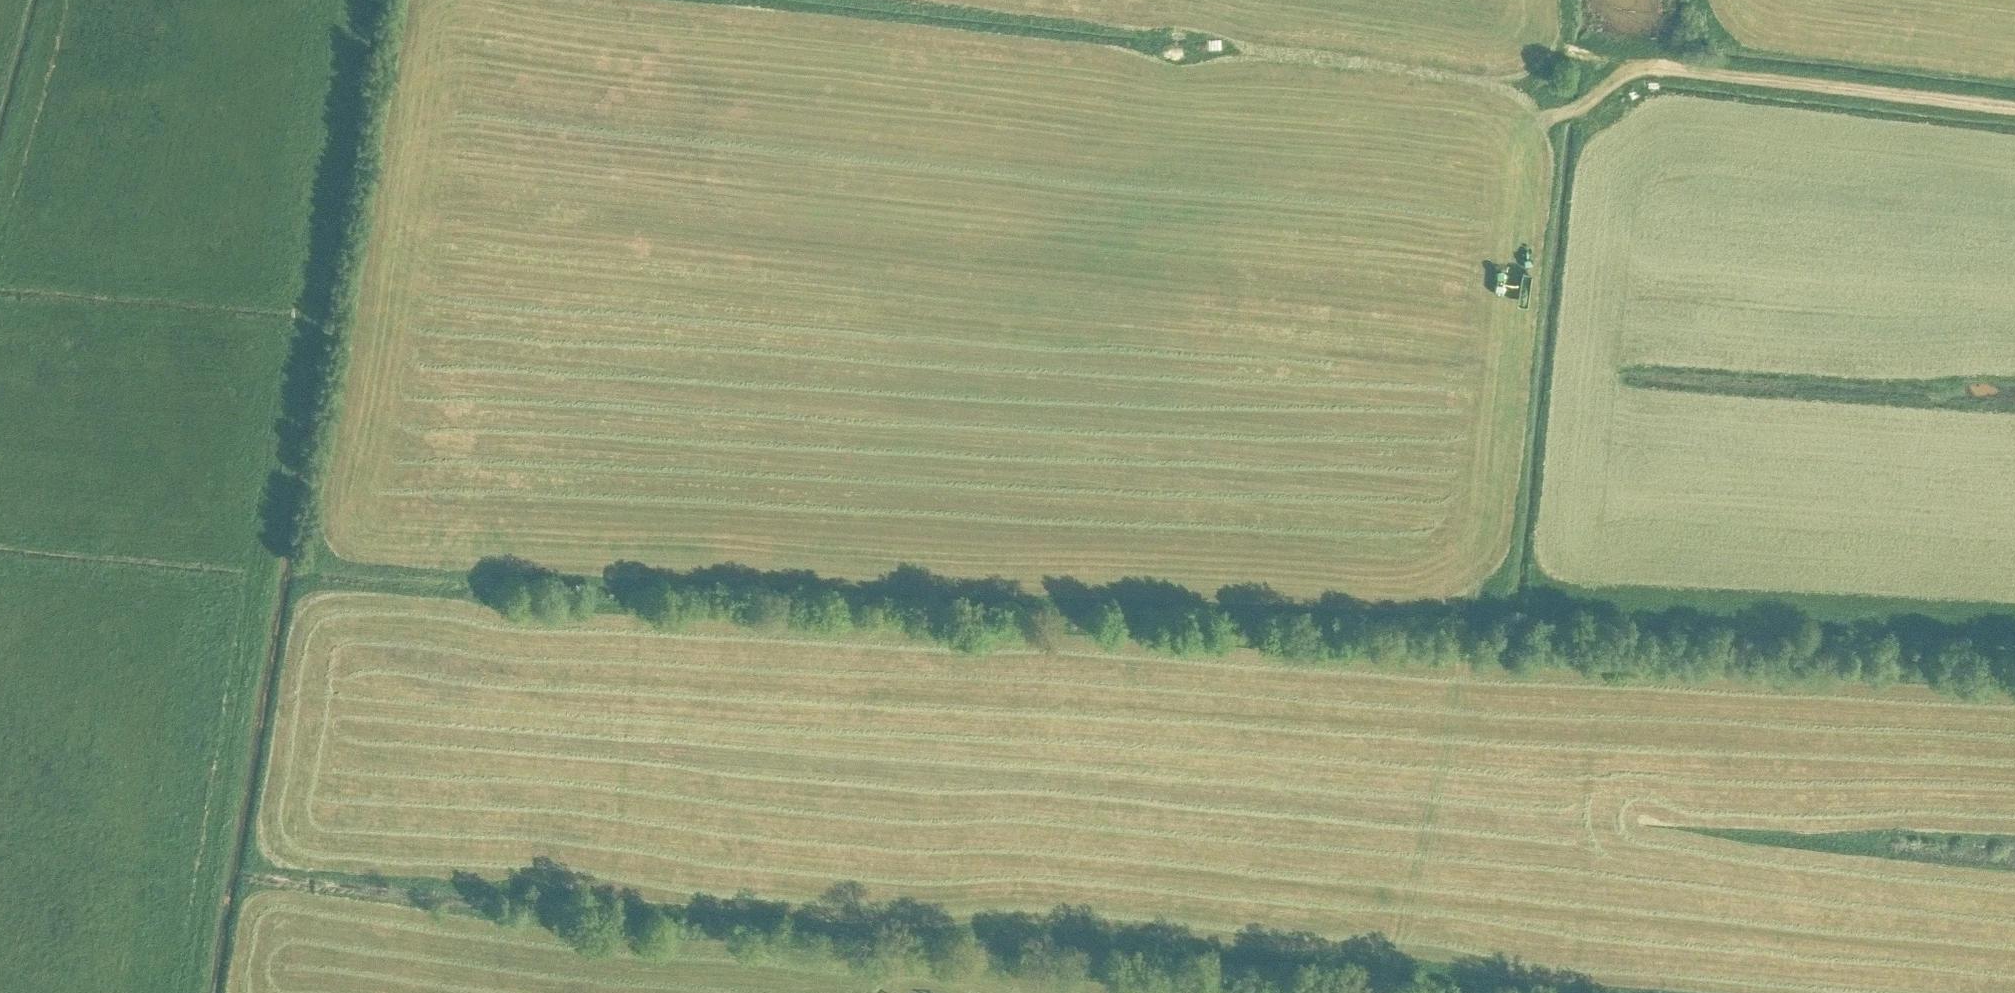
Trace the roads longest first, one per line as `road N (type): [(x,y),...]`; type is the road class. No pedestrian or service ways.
road 1 (track): [(196,992),(359,0)]
road 2 (track): [(1560,113),(1599,96),(1631,67),(1666,63),(2014,105)]

